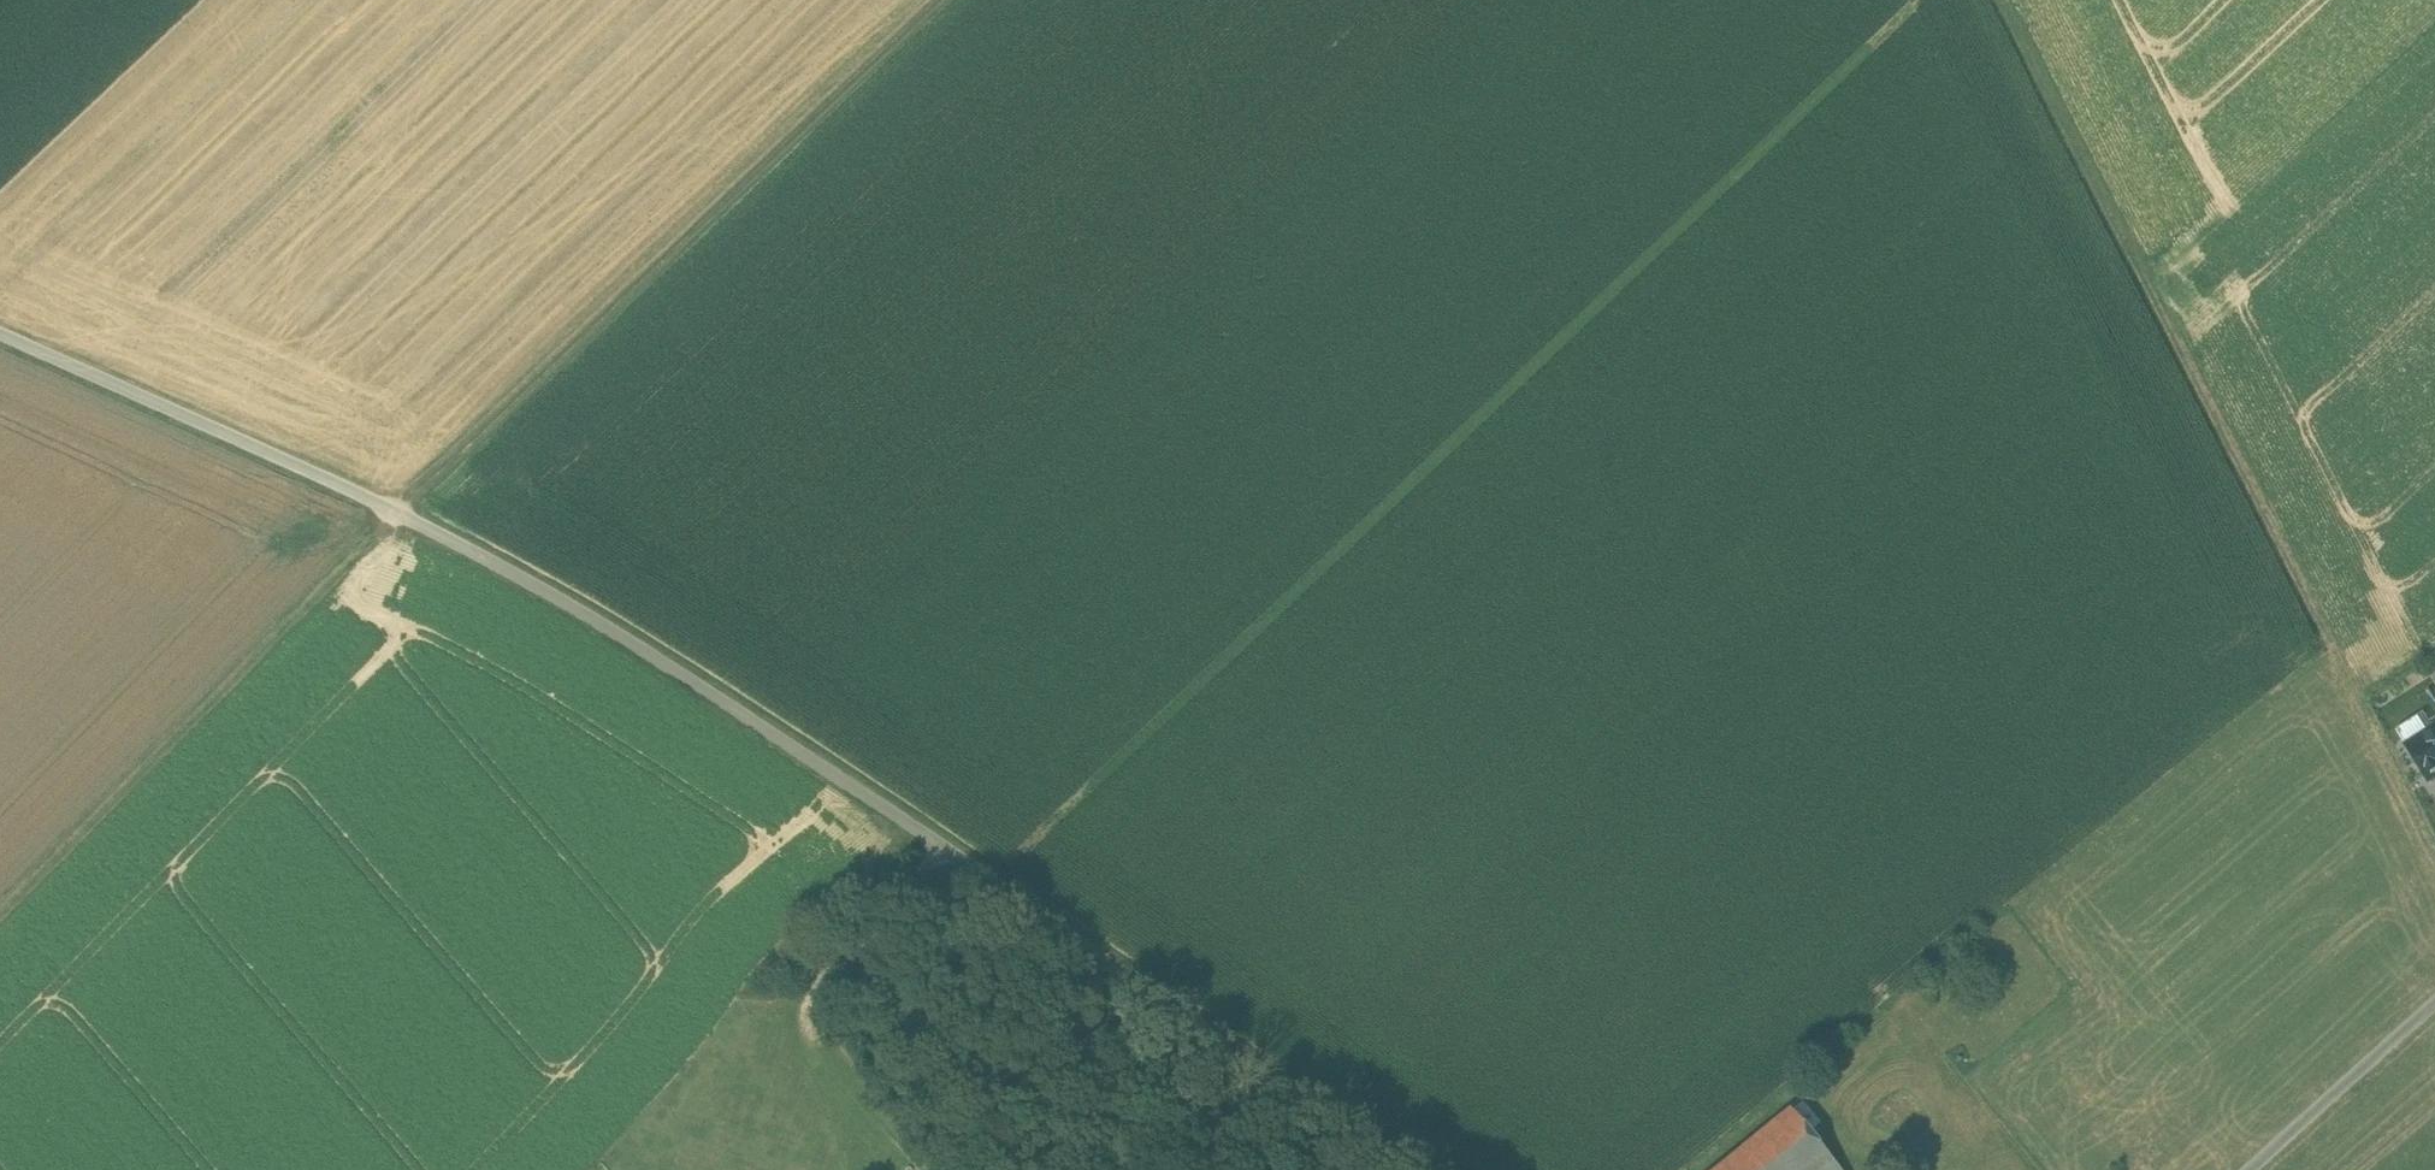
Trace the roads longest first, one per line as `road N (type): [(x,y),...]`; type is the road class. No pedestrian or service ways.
road 1 (unclassified): [(0,333),(396,510),(637,646),(935,840),(1400,1169)]
road 2 (track): [(0,912),(396,510)]
road 3 (unclassified): [(2434,1001),(2248,1169)]

